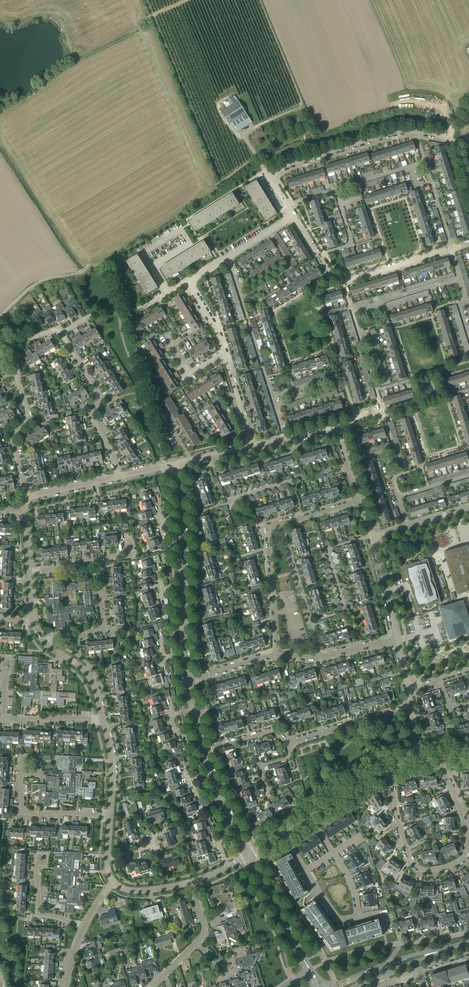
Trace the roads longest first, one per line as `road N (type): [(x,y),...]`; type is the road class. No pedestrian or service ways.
road 1 (residential): [(390,767),(406,850),(418,867),(439,870),(460,862),(467,846),(439,756)]
road 2 (residential): [(468,191),(455,144),(417,134),(371,140),(270,177)]
road 3 (residential): [(203,749),(270,731),(293,743),(411,707)]
road 4 (residential): [(188,681),(174,464)]
road 5 (residential): [(45,643),(104,629),(99,562),(28,572)]
road 6 (residential): [(29,497),(12,438),(29,416),(12,346)]
road 7 (residential): [(61,333),(99,394),(93,420),(119,477)]
road 8 (residential): [(103,721),(3,718),(3,671)]
road 9 (residential): [(319,657),(279,524)]
road 10 (residential): [(277,656),(268,533),(279,524)]
road 11 (residential): [(310,970),(248,855)]
road 12 (residential): [(153,986),(204,935),(190,881)]
road 13 (residential): [(346,281),(468,245)]
road 14 (residential): [(110,816),(23,814),(20,774)]
road 15 (residential): [(188,281),(294,216)]

